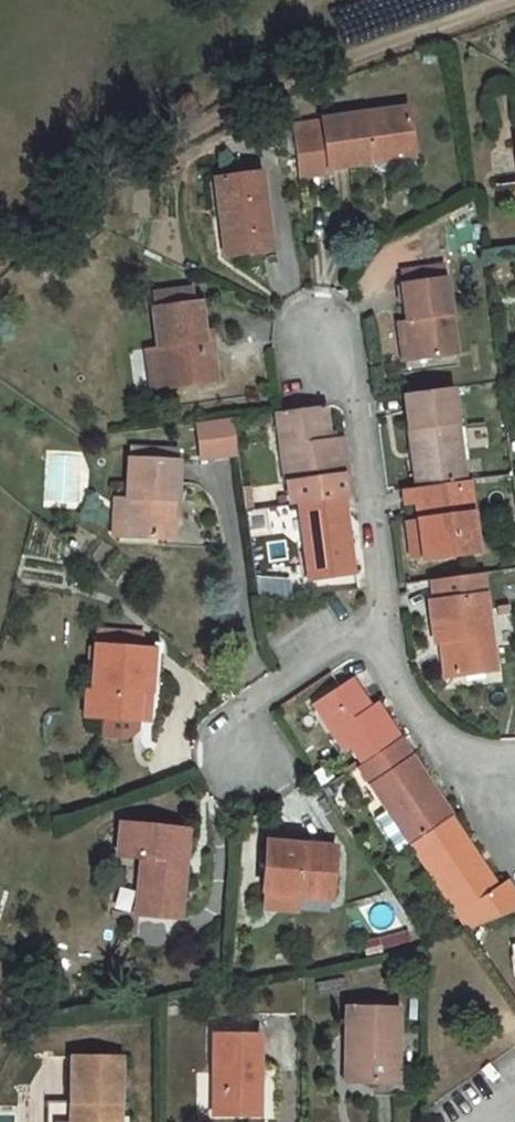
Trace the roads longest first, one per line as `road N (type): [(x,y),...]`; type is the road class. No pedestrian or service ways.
road 1 (track): [(514,0),(306,78),(191,134),(0,258)]
road 2 (residential): [(386,632),(355,391),(315,334)]
road 3 (residential): [(244,757),(245,711),(350,639),(386,632)]
road 4 (residential): [(514,755),(473,757),(436,737),(397,686),(386,632)]

